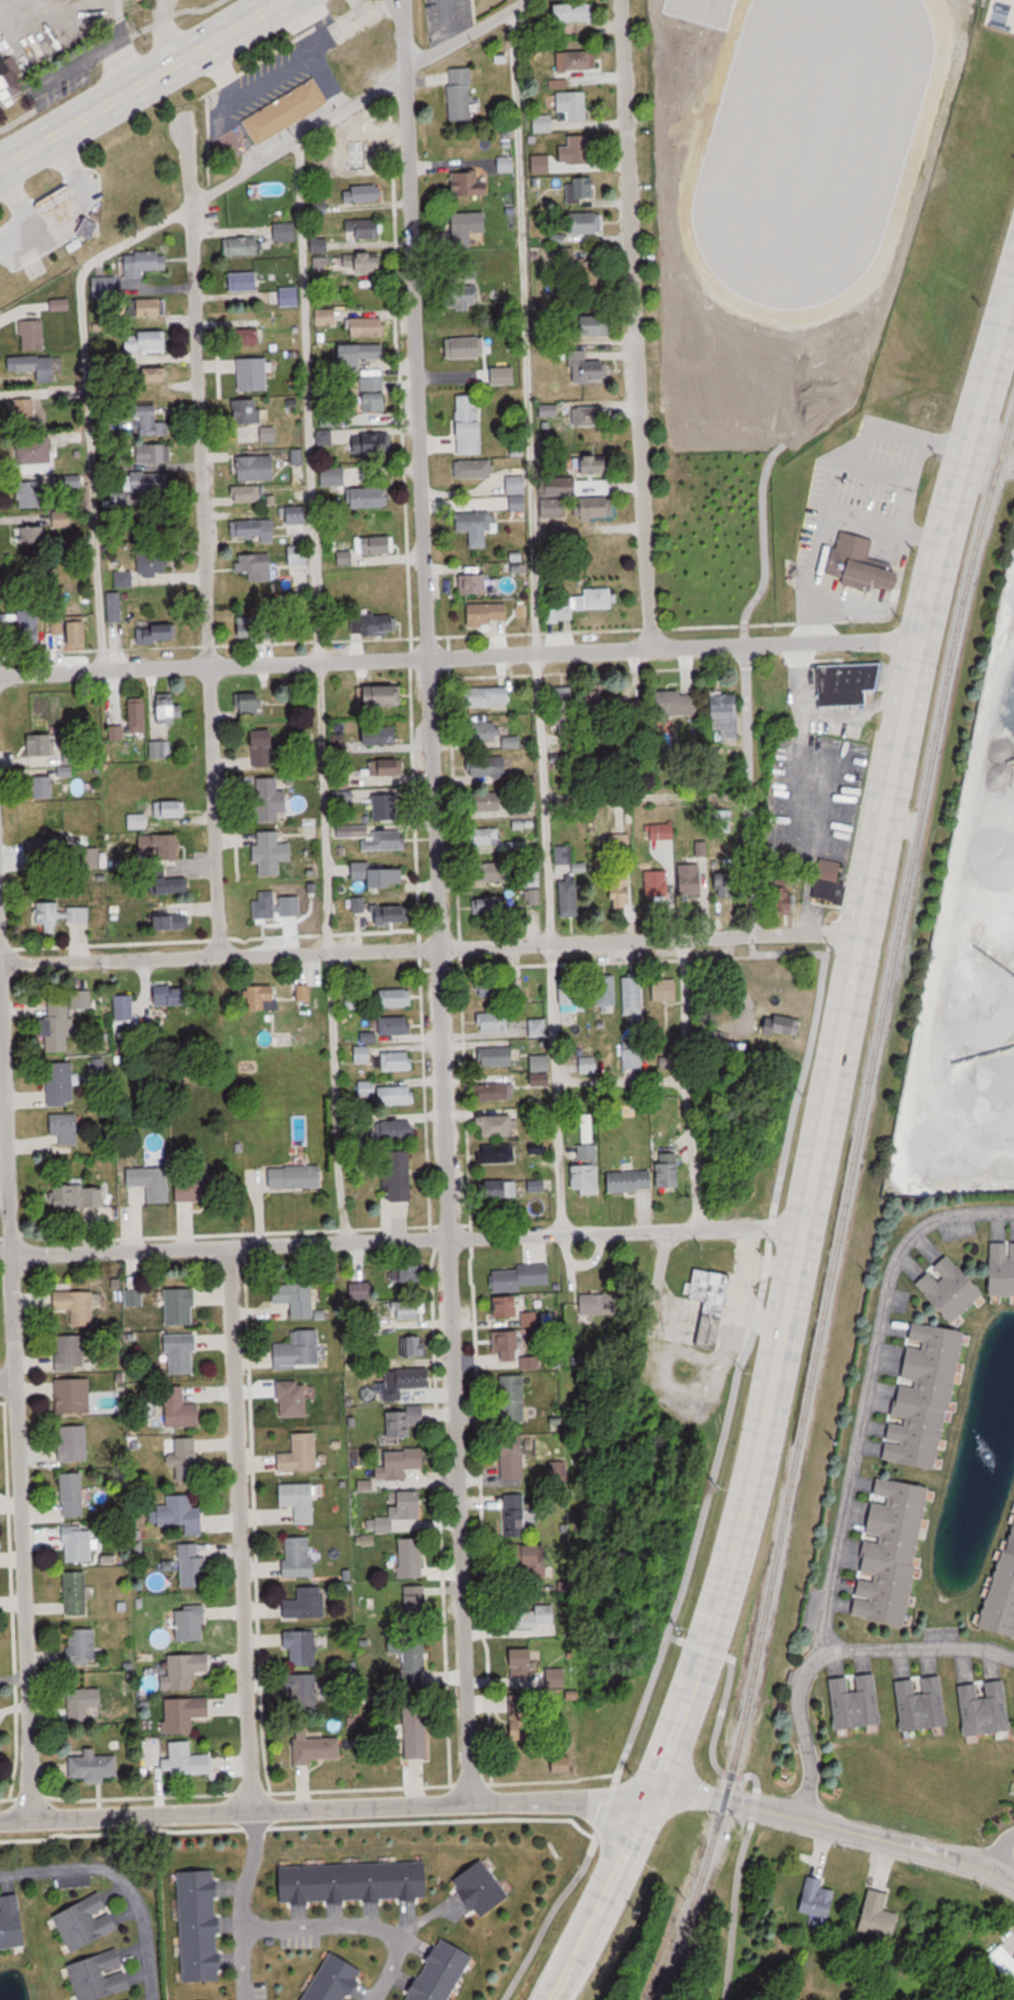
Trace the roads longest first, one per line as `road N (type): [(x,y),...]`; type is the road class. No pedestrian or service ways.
road 1 (residential): [(472,1802),(440,1237),(400,0)]
road 2 (secondary): [(553,1999),(667,1753),(743,1514),(909,681),(1013,290)]
road 3 (residential): [(919,642),(209,663),(0,677)]
road 4 (residential): [(860,932),(0,963)]
road 5 (residential): [(219,954),(184,124)]
road 6 (residential): [(32,1818),(0,1005)]
road 7 (residential): [(12,1253),(805,1224)]
road 8 (residential): [(653,648),(618,0)]
road 9 (residential): [(607,1799),(0,1819)]
road 10 (residential): [(222,1248),(250,1810)]
road 11 (residential): [(1013,1219),(945,1221),(917,1230),(903,1253),(828,1597),(823,1656)]
road 12 (residential): [(802,1818),(813,1768),(801,1691),(812,1664),(852,1650),(1013,1655)]
road 13 (primary): [(0,165),(271,0)]
road 14 (residential): [(1013,1888),(992,1869),(758,1808)]
road 15 (residential): [(144,1999),(133,1909),(118,1878),(86,1865),(0,1871)]

